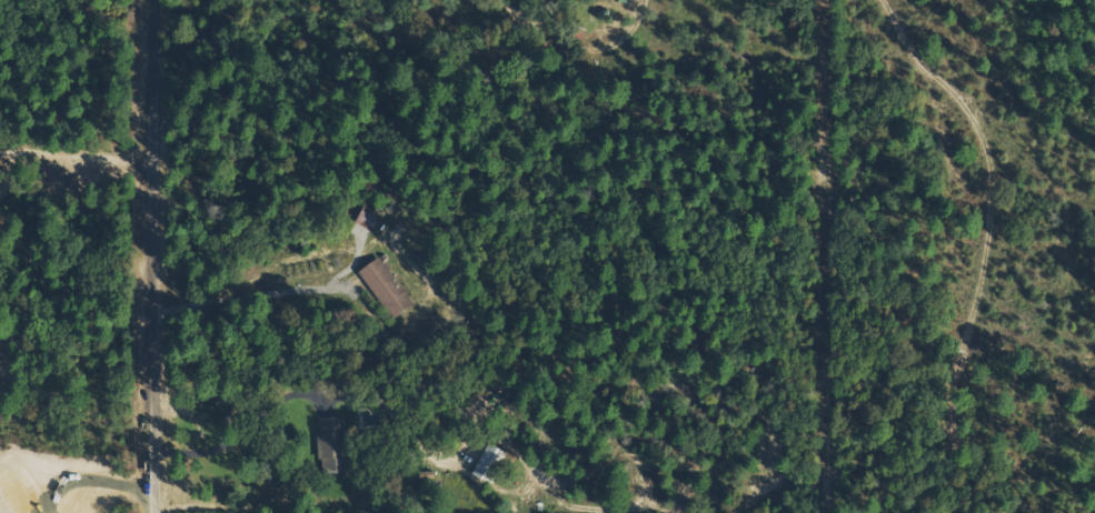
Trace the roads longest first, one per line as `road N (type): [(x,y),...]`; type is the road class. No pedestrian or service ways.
road 1 (residential): [(160,512),(157,0)]
road 2 (residential): [(159,118),(0,94)]

